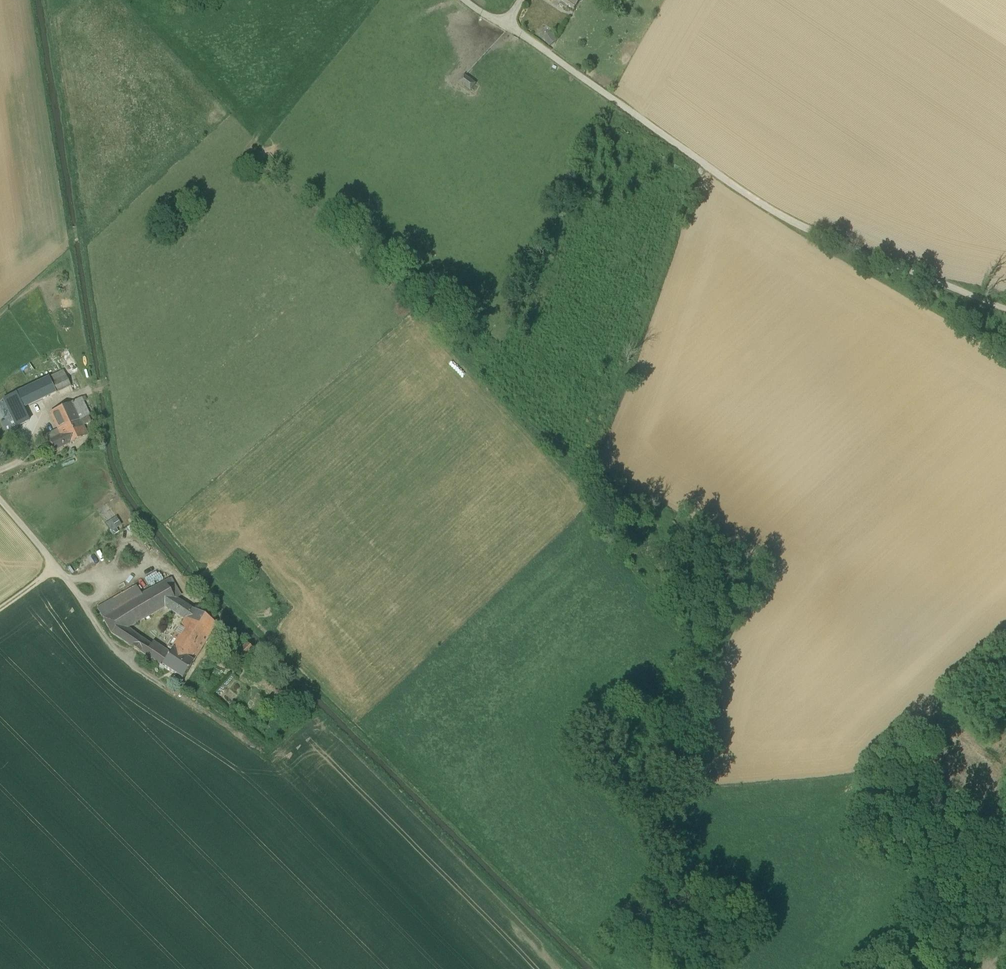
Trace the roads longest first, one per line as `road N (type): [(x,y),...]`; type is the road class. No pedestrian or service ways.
road 1 (track): [(504,24),(736,185),(1005,313)]
road 2 (track): [(993,968),(860,784),(863,767),(1005,636)]
road 3 (unclassified): [(0,501),(130,656)]

